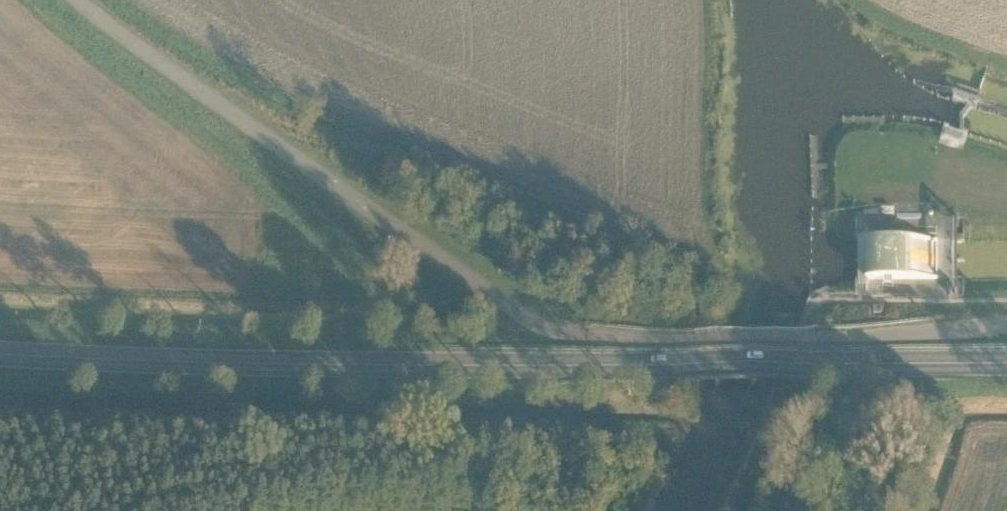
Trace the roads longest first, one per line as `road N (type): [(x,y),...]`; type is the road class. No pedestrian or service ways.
road 1 (unclassified): [(1006,325),(704,341),(547,327),(73,0)]
road 2 (primary): [(1006,364),(365,364),(0,355)]

